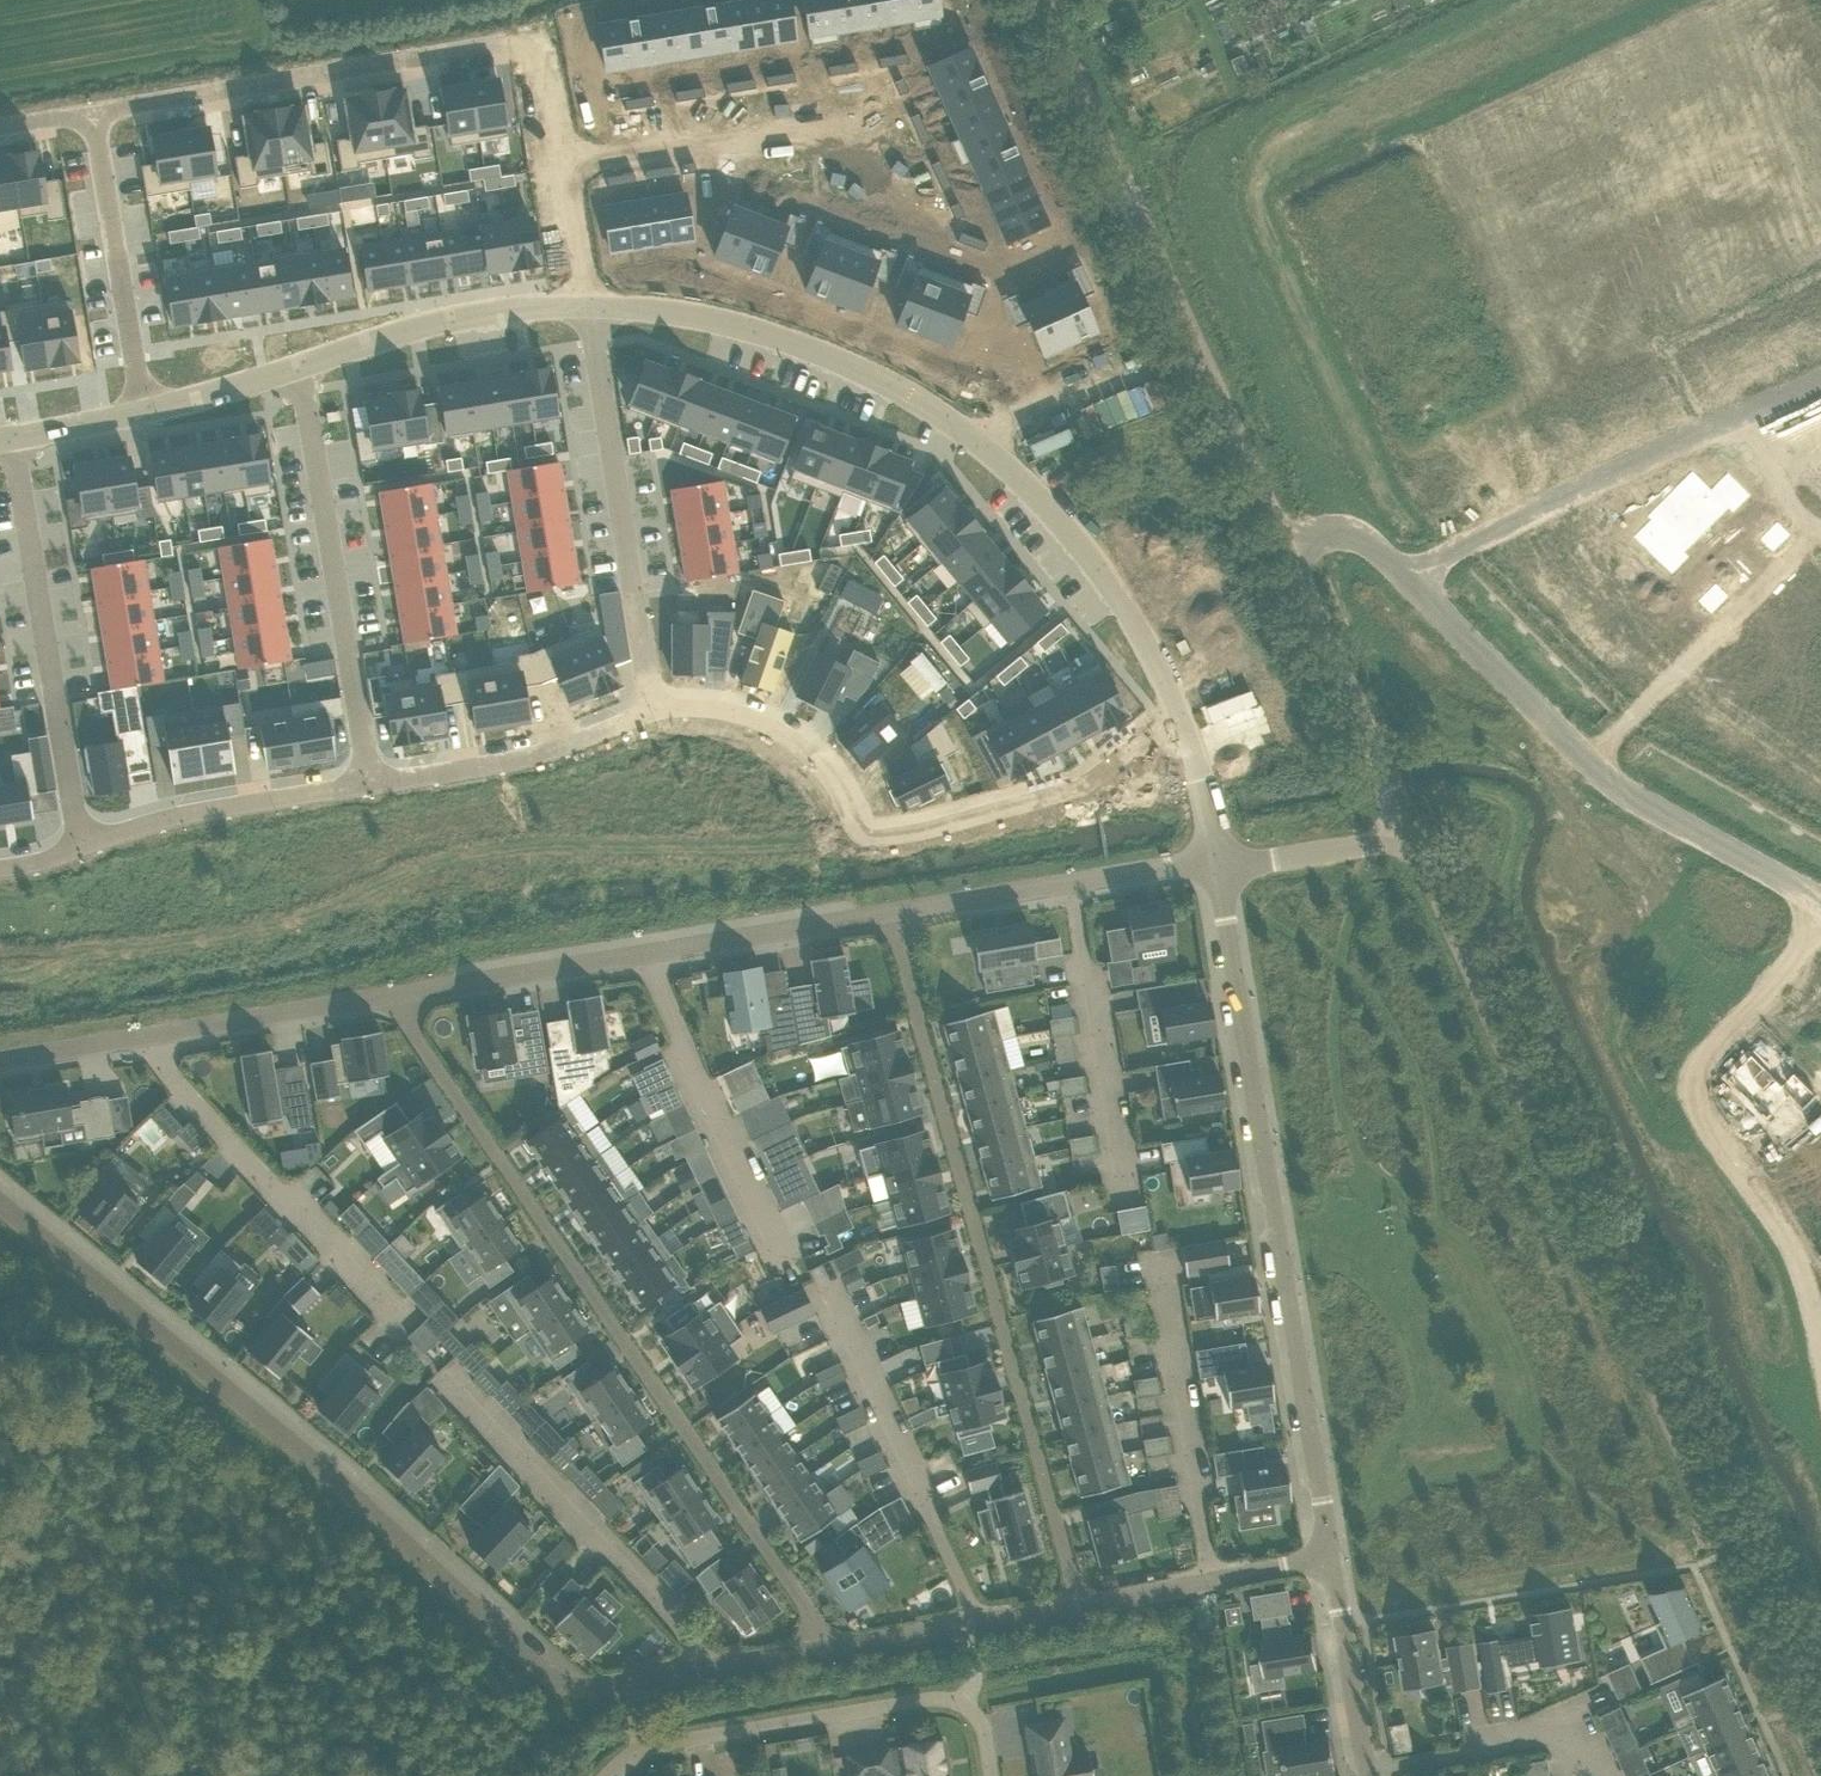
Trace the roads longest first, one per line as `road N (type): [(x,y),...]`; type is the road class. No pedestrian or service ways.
road 1 (residential): [(0,1210),(572,1689),(830,1646)]
road 2 (residential): [(1820,1747),(1414,836)]
road 3 (residential): [(830,1646),(387,995)]
road 4 (residential): [(890,913),(1082,1610)]
road 5 (residential): [(585,303),(545,42),(92,111)]
road 6 (residential): [(1332,1570),(1217,862)]
road 7 (residential): [(1290,560),(1039,0)]
road 8 (residential): [(651,712),(703,709),(755,721),(827,778),(860,835),(872,839),(1083,786),(1176,713)]
road 9 (residential): [(1408,576),(1529,706),(1628,793),(1820,908)]
road 10 (residential): [(890,913),(387,995)]
road 11 (residential): [(1820,940),(1699,1060),(1697,1079),(1702,1107),(1769,1198),(1800,1261),(1820,1340)]
road 12 (residential): [(989,445),(912,392),(766,328),(663,307),(585,303)]
road 13 (residential): [(617,1775),(655,1752),(941,1704),(977,1720),(991,1775)]
road 14 (residential): [(297,366),(370,779)]
road 15 (residential): [(585,303),(651,712)]
road 16 (residential): [(12,437),(75,844)]
road 17 (residential): [(387,995),(0,1059)]
road 18 (residential): [(1557,505),(1418,170)]
road 19 (residential): [(1217,862),(890,913)]
road 20 (residential): [(75,844),(173,812),(370,779)]
road 21 (residential): [(1414,836),(1290,560)]
road 22 (residential): [(137,409),(92,111)]
road 23 (residential): [(585,303),(440,323),(297,366)]
road 24 (residential): [(1820,382),(1557,505)]
road 25 (residential): [(370,779),(566,743),(651,712)]
road 26 (residential): [(830,1646),(1082,1610)]
road 27 (residential): [(1082,1610),(1332,1570)]
road 28 (residential): [(1135,621),(1042,497),(989,445)]
road 29 (residential): [(1369,1775),(1332,1570)]
road 30 (residential): [(1414,836),(1217,862)]
road 31 (residential): [(989,445),(1044,395),(1135,357)]
road 32 (residential): [(1135,621),(1290,560)]
road 33 (residential): [(297,366),(137,409)]
road 34 (residential): [(1557,505),(1408,576)]
road 35 (residential): [(1217,862),(1176,713)]
road 36 (residential): [(1290,560),(1355,539),(1408,576)]
road 37 (residential): [(137,409),(12,437)]

